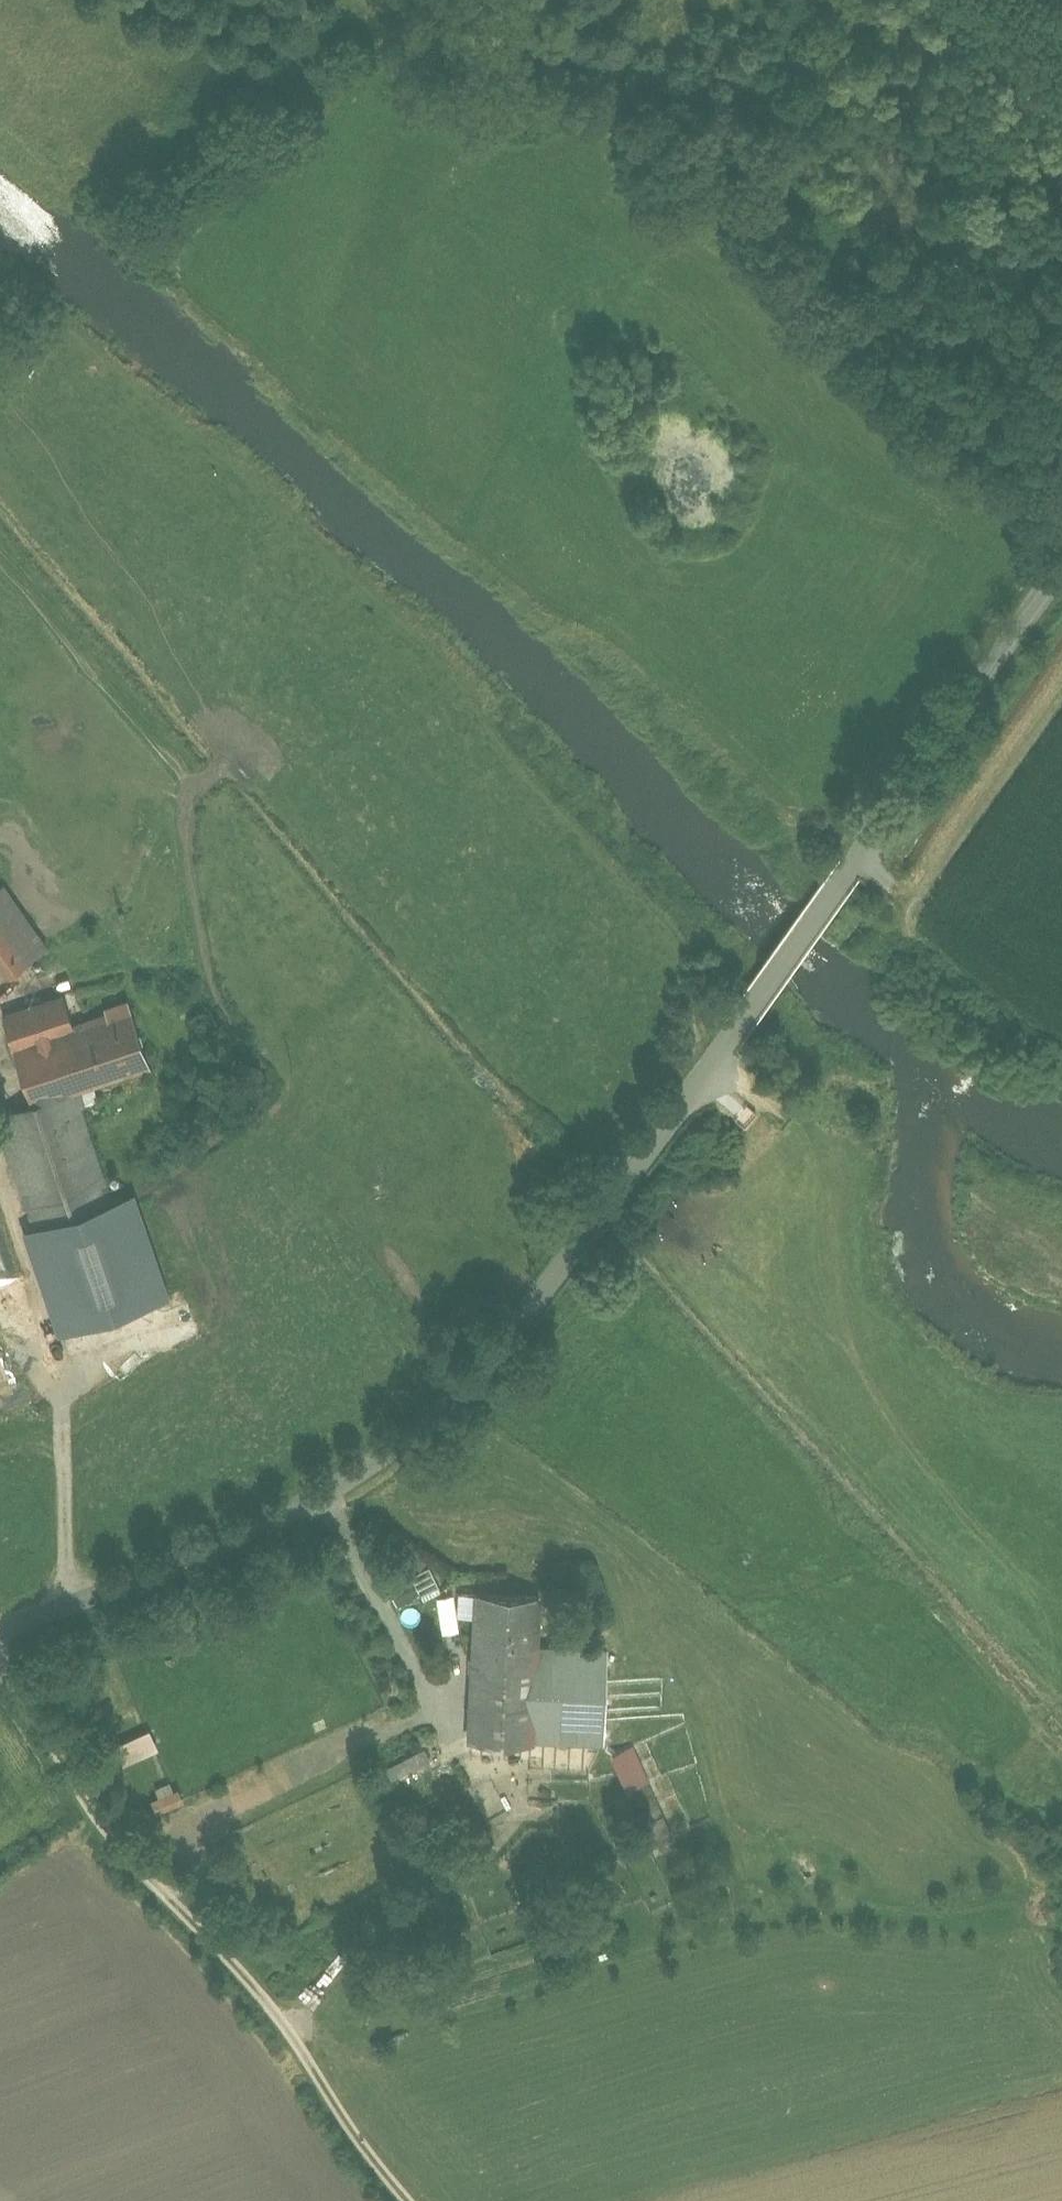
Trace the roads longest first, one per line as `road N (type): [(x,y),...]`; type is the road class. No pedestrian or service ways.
road 1 (residential): [(0,1633),(173,1579),(355,1489),(435,1427),(488,1372),(1061,580)]
road 2 (track): [(0,1663),(90,1792),(207,1942),(278,2012),(417,2200)]

